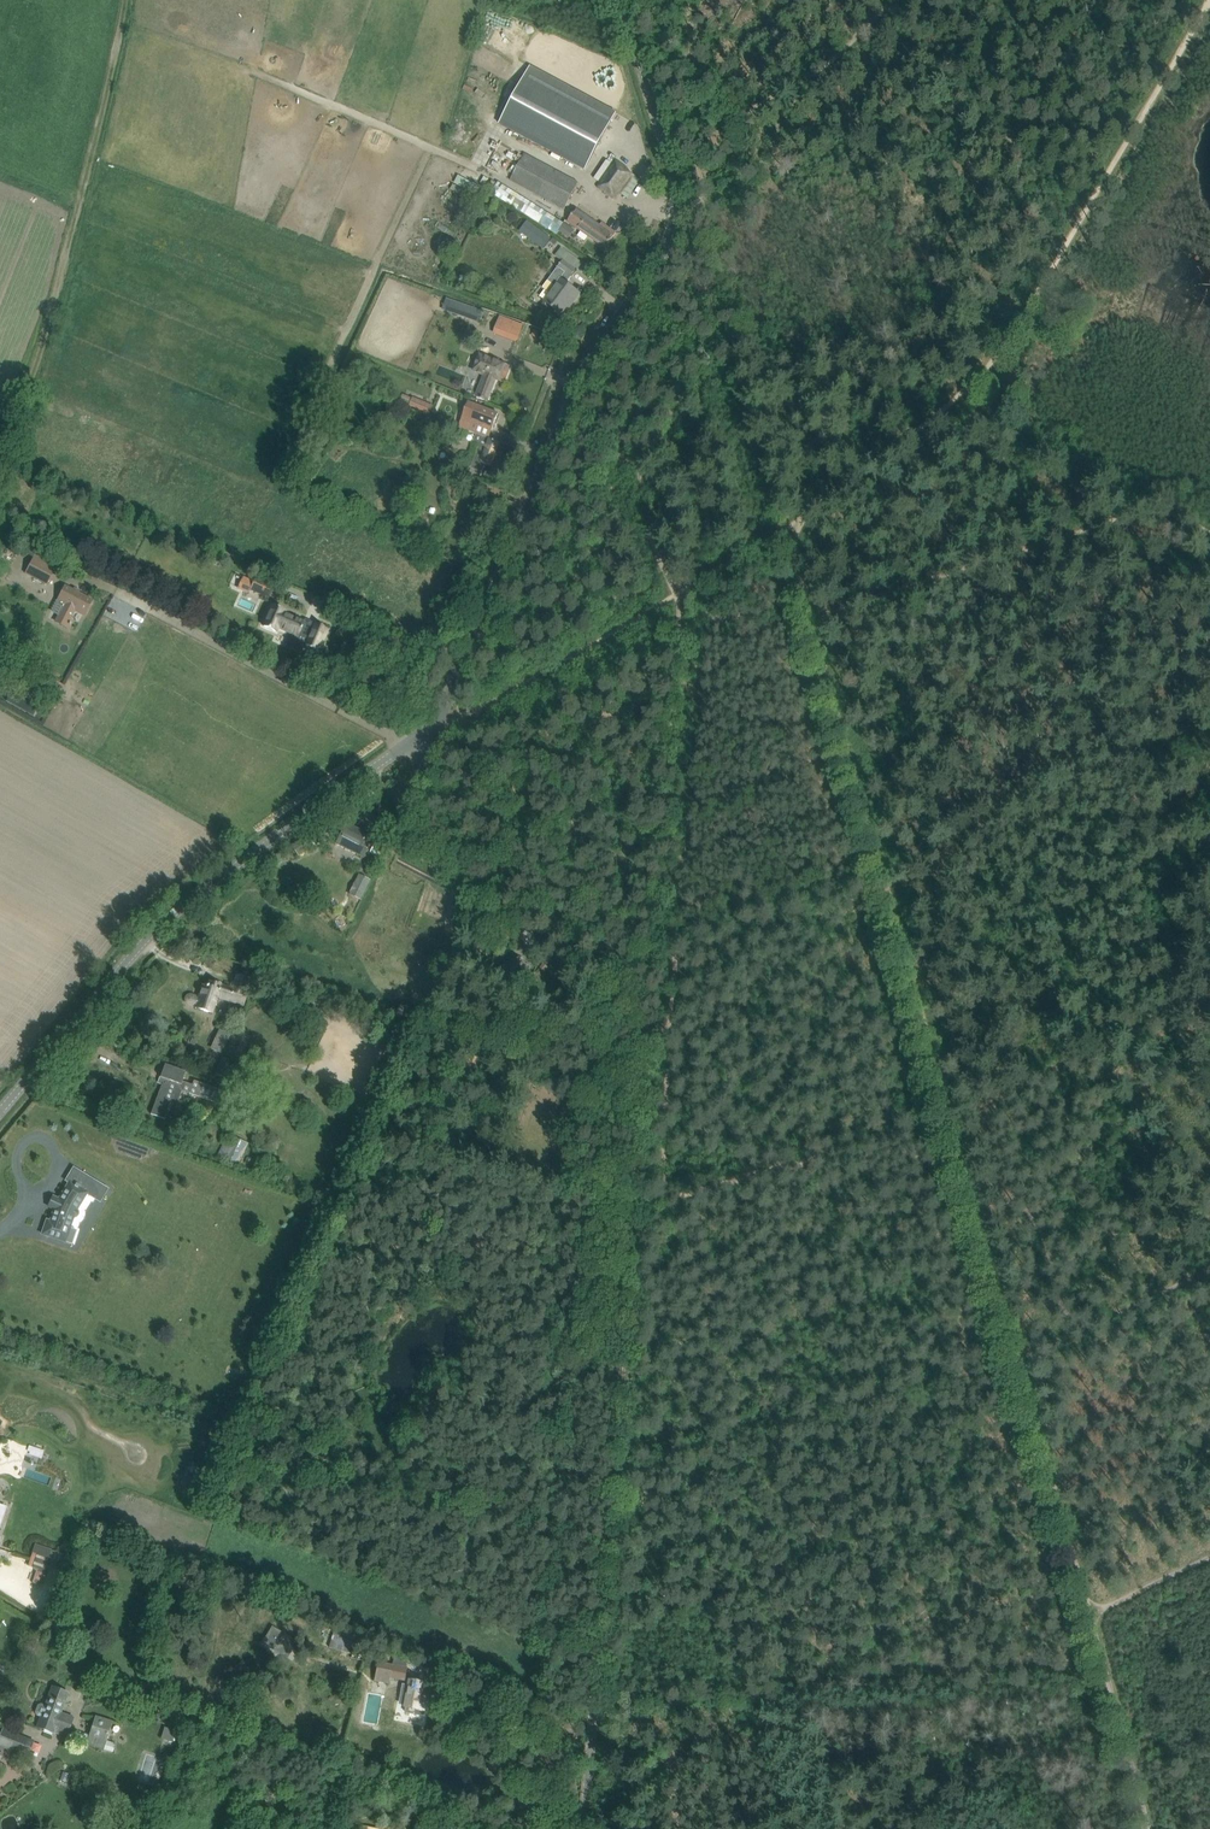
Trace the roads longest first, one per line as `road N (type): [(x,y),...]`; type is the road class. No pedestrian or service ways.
road 1 (unclassified): [(584,1828),(640,1011),(629,975),(597,938),(399,832),(441,719)]
road 2 (tertiary): [(441,719),(571,396),(666,245),(676,209),(624,0)]
road 3 (track): [(1146,1828),(972,1154)]
road 4 (track): [(1209,0),(1076,231),(976,381),(792,524)]
road 5 (tertiary): [(0,1113),(172,915),(441,719)]
road 6 (track): [(957,1107),(928,1034),(818,626)]
road 7 (track): [(1209,532),(1169,511),(1146,511),(818,626)]
road 8 (track): [(792,524),(496,701),(441,719)]

